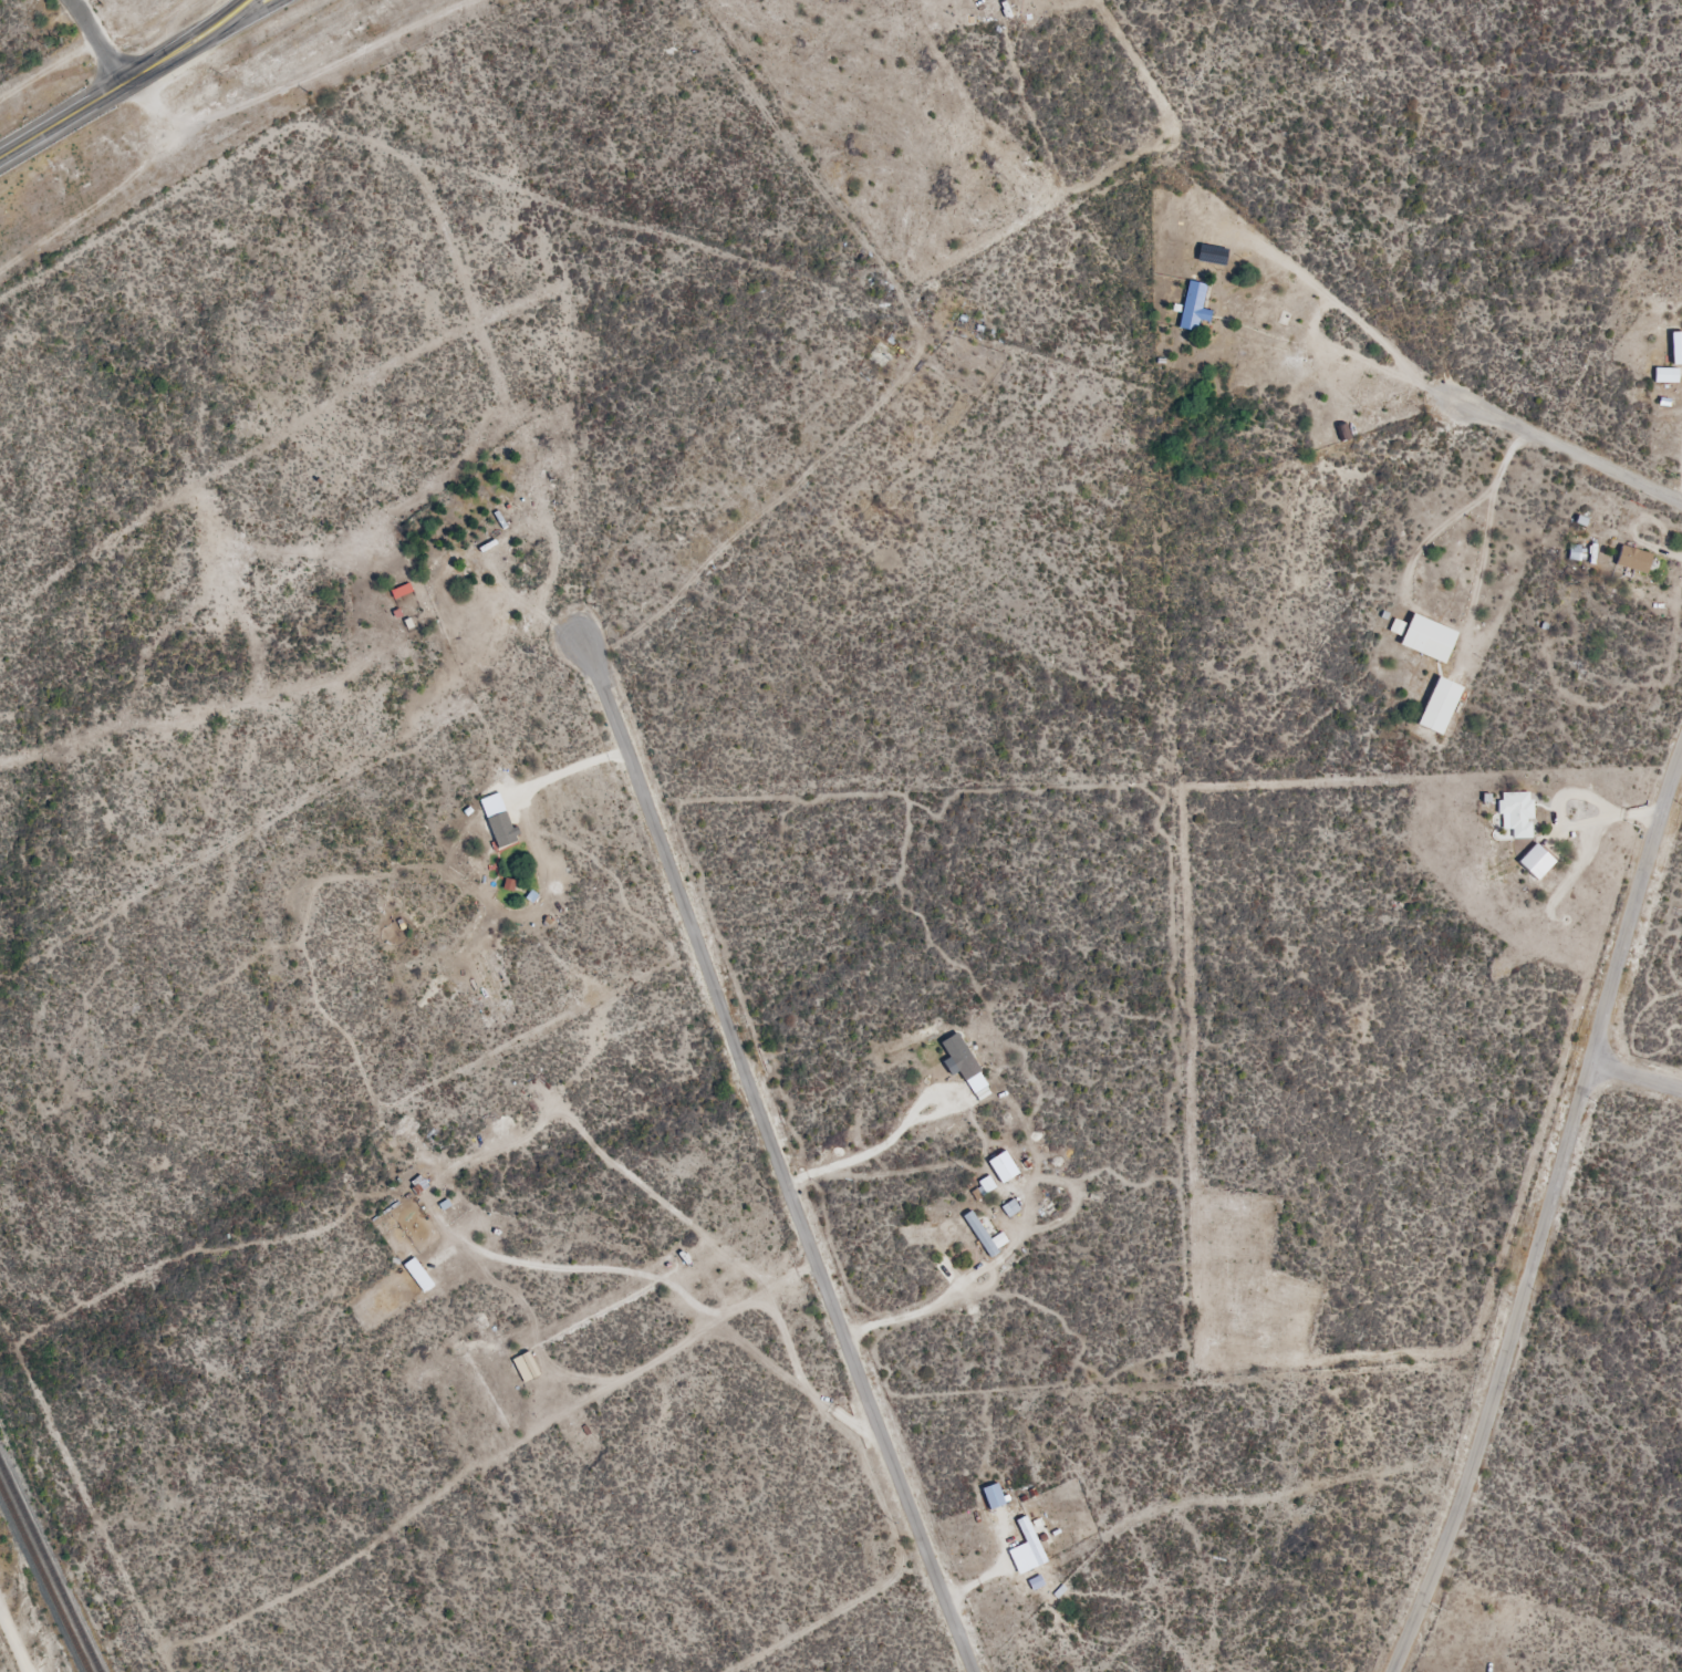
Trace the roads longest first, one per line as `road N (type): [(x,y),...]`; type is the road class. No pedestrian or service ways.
road 1 (residential): [(973,1671),(589,646)]
road 2 (residential): [(1681,756),(1474,1465),(1393,1671)]
road 3 (secondary): [(0,157),(248,0)]
road 4 (residential): [(1681,504),(1456,398)]
road 5 (secondary): [(123,83),(289,0)]

